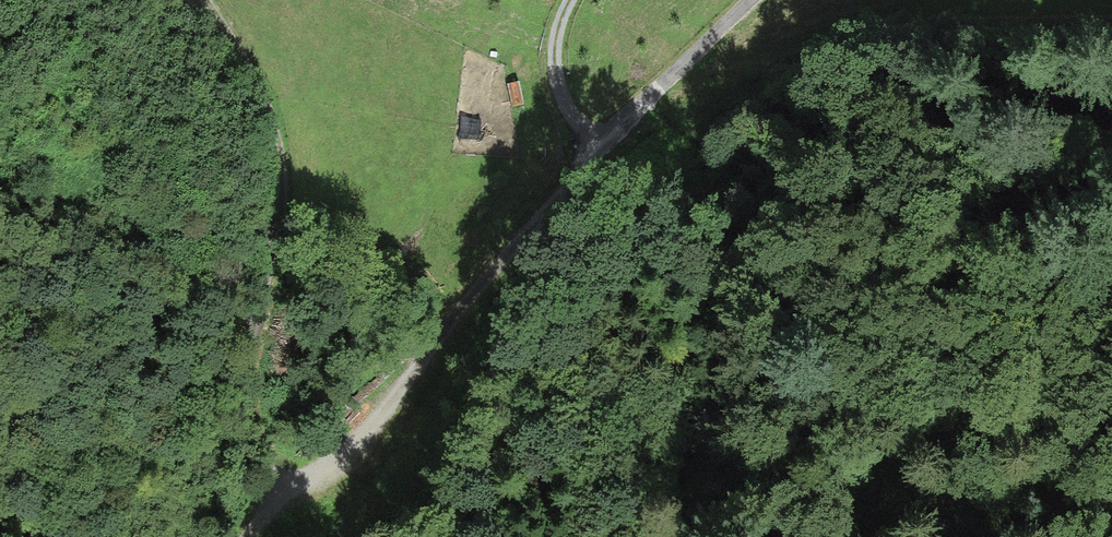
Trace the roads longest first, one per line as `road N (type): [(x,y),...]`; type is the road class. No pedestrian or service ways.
road 1 (residential): [(751,0),(602,149),(371,420),(286,491)]
road 2 (track): [(203,0),(268,107),(283,195),(247,358),(248,411),(286,491),(248,536)]
road 3 (track): [(1111,436),(1085,410),(1075,379),(1078,345),(1111,264)]

